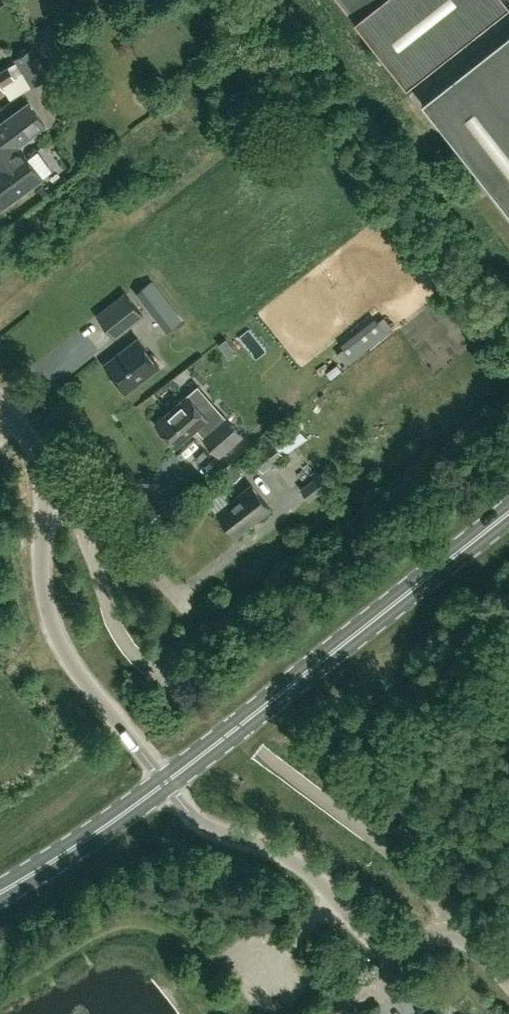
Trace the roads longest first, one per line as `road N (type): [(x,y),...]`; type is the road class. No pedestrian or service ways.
road 1 (primary): [(166,780),(508,513)]
road 2 (unclassified): [(508,980),(469,938),(439,935),(386,948),(301,866),(205,824),(166,780)]
road 3 (unclassified): [(166,780),(55,629),(41,575),(45,504)]
road 4 (primary): [(0,891),(166,780)]

